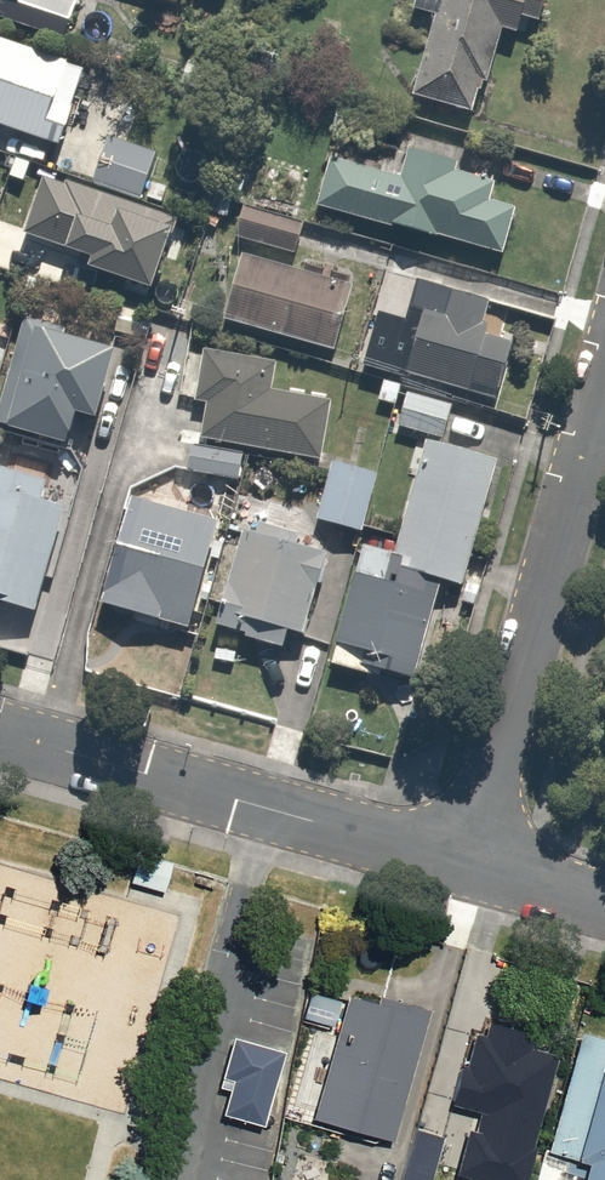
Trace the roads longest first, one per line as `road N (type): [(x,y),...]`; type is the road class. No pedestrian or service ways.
road 1 (residential): [(460,860),(604,368)]
road 2 (residential): [(460,860),(0,730)]
road 3 (residential): [(604,903),(460,860)]

